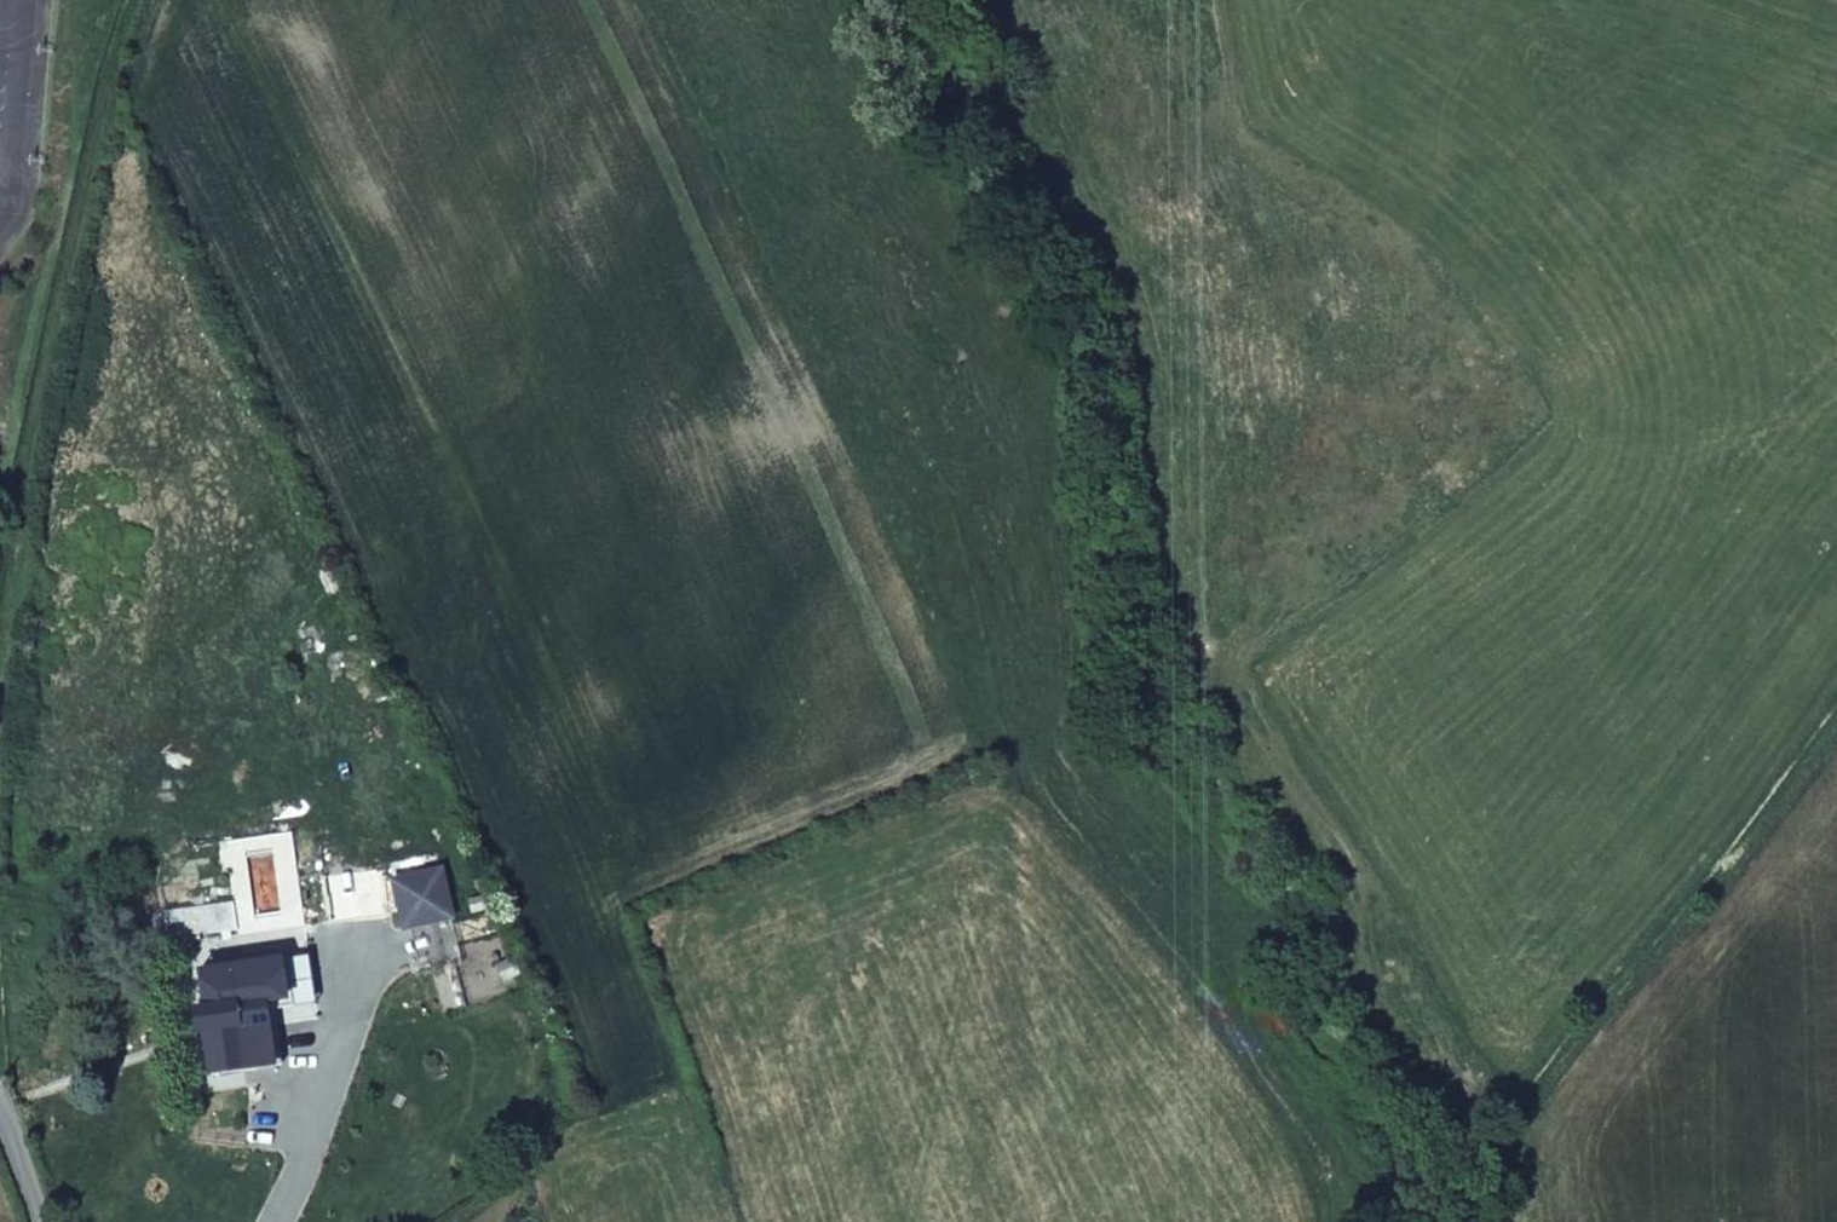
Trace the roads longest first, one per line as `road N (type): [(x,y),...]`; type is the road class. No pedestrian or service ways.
road 1 (track): [(1836,709),(1709,876),(1530,1084),(1475,1178),(1464,1221)]
road 2 (residential): [(45,1221),(0,1111)]

